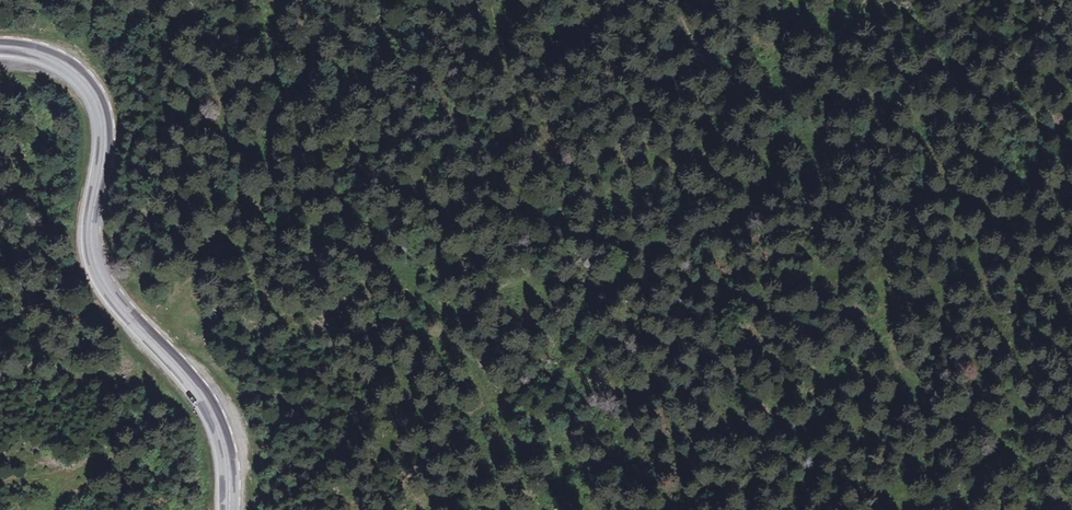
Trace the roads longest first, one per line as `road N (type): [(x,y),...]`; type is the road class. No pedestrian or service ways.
road 1 (secondary): [(0,47),(61,60),(86,82),(106,122),(90,233),(97,268),(111,296),(203,401),(229,462),(230,509)]

